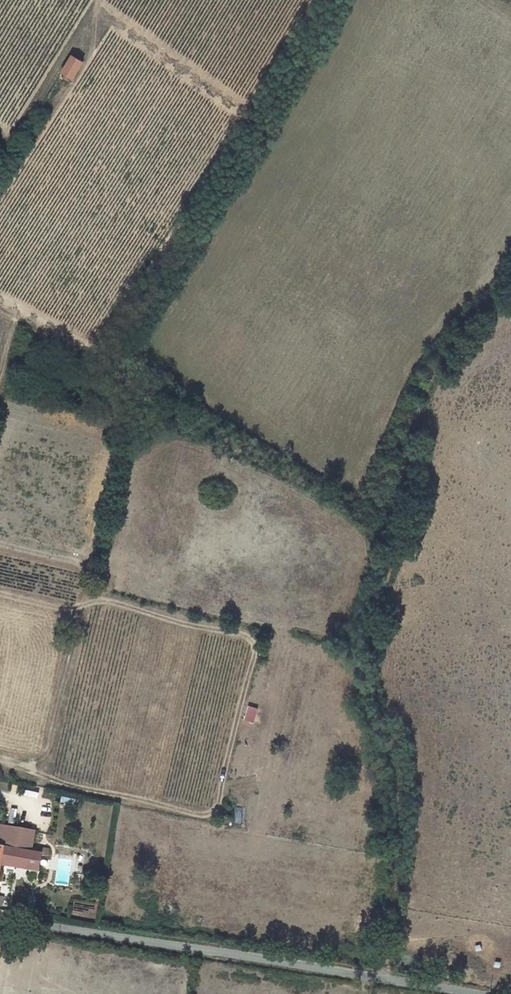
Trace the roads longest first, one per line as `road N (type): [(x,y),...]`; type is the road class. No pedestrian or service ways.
road 1 (unclassified): [(472,993),(0,918)]

